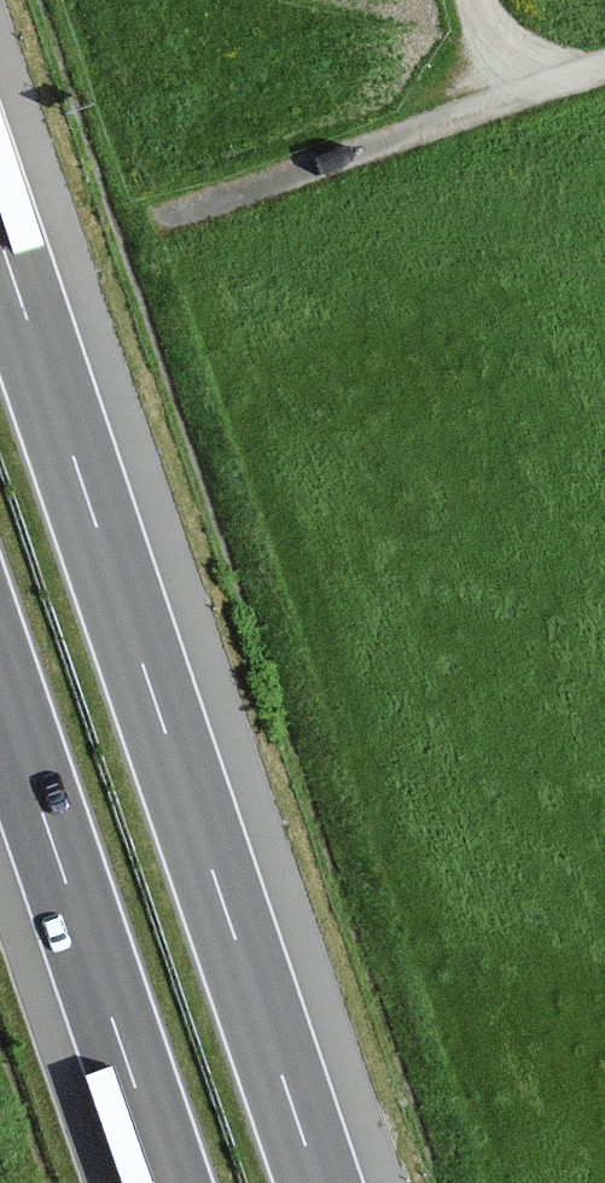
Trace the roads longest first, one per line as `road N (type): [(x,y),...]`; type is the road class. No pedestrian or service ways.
road 1 (motorway): [(320,1182),(0,238)]
road 2 (motorway): [(0,687),(168,1182)]
road 3 (track): [(168,210),(604,60)]

